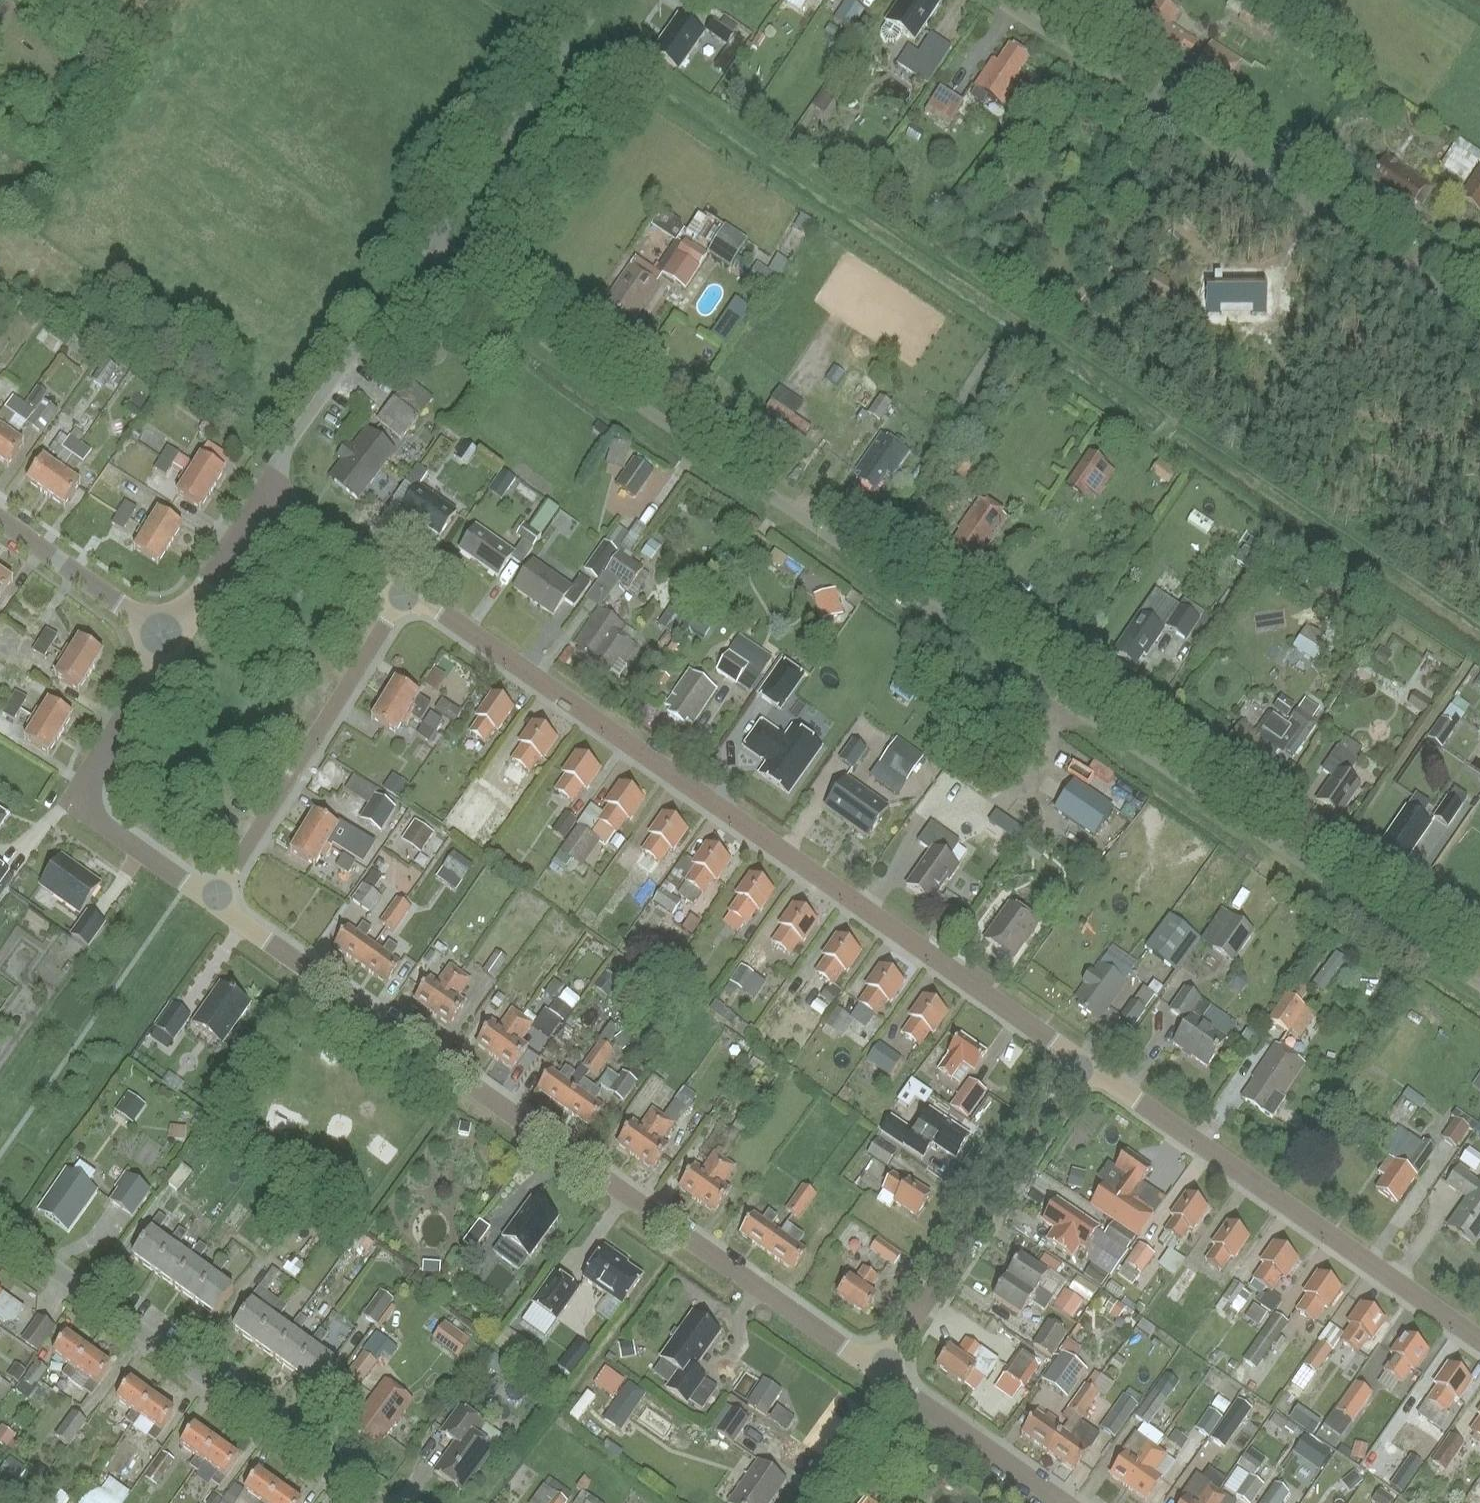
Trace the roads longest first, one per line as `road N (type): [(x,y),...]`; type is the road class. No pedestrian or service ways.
road 1 (residential): [(1479,994),(428,256)]
road 2 (residential): [(889,1380),(214,904)]
road 3 (residential): [(1084,1059),(408,595)]
road 4 (unclassified): [(1479,323),(992,0)]
road 5 (residential): [(1479,1340),(1084,1059)]
road 6 (residential): [(380,1502),(0,1229)]
road 7 (residential): [(889,1380),(1084,1059)]
road 8 (residential): [(214,904),(408,595)]
road 9 (residential): [(214,904),(71,802),(171,644)]
road 10 (residential): [(428,256),(603,0)]
road 11 (residential): [(268,489),(428,256)]
road 12 (residential): [(1066,1502),(889,1380)]
road 13 (residential): [(171,644),(0,524)]
road 14 (residential): [(171,644),(268,489)]
road 15 (residential): [(408,595),(268,489)]
road 16 (residential): [(808,1502),(889,1380)]

